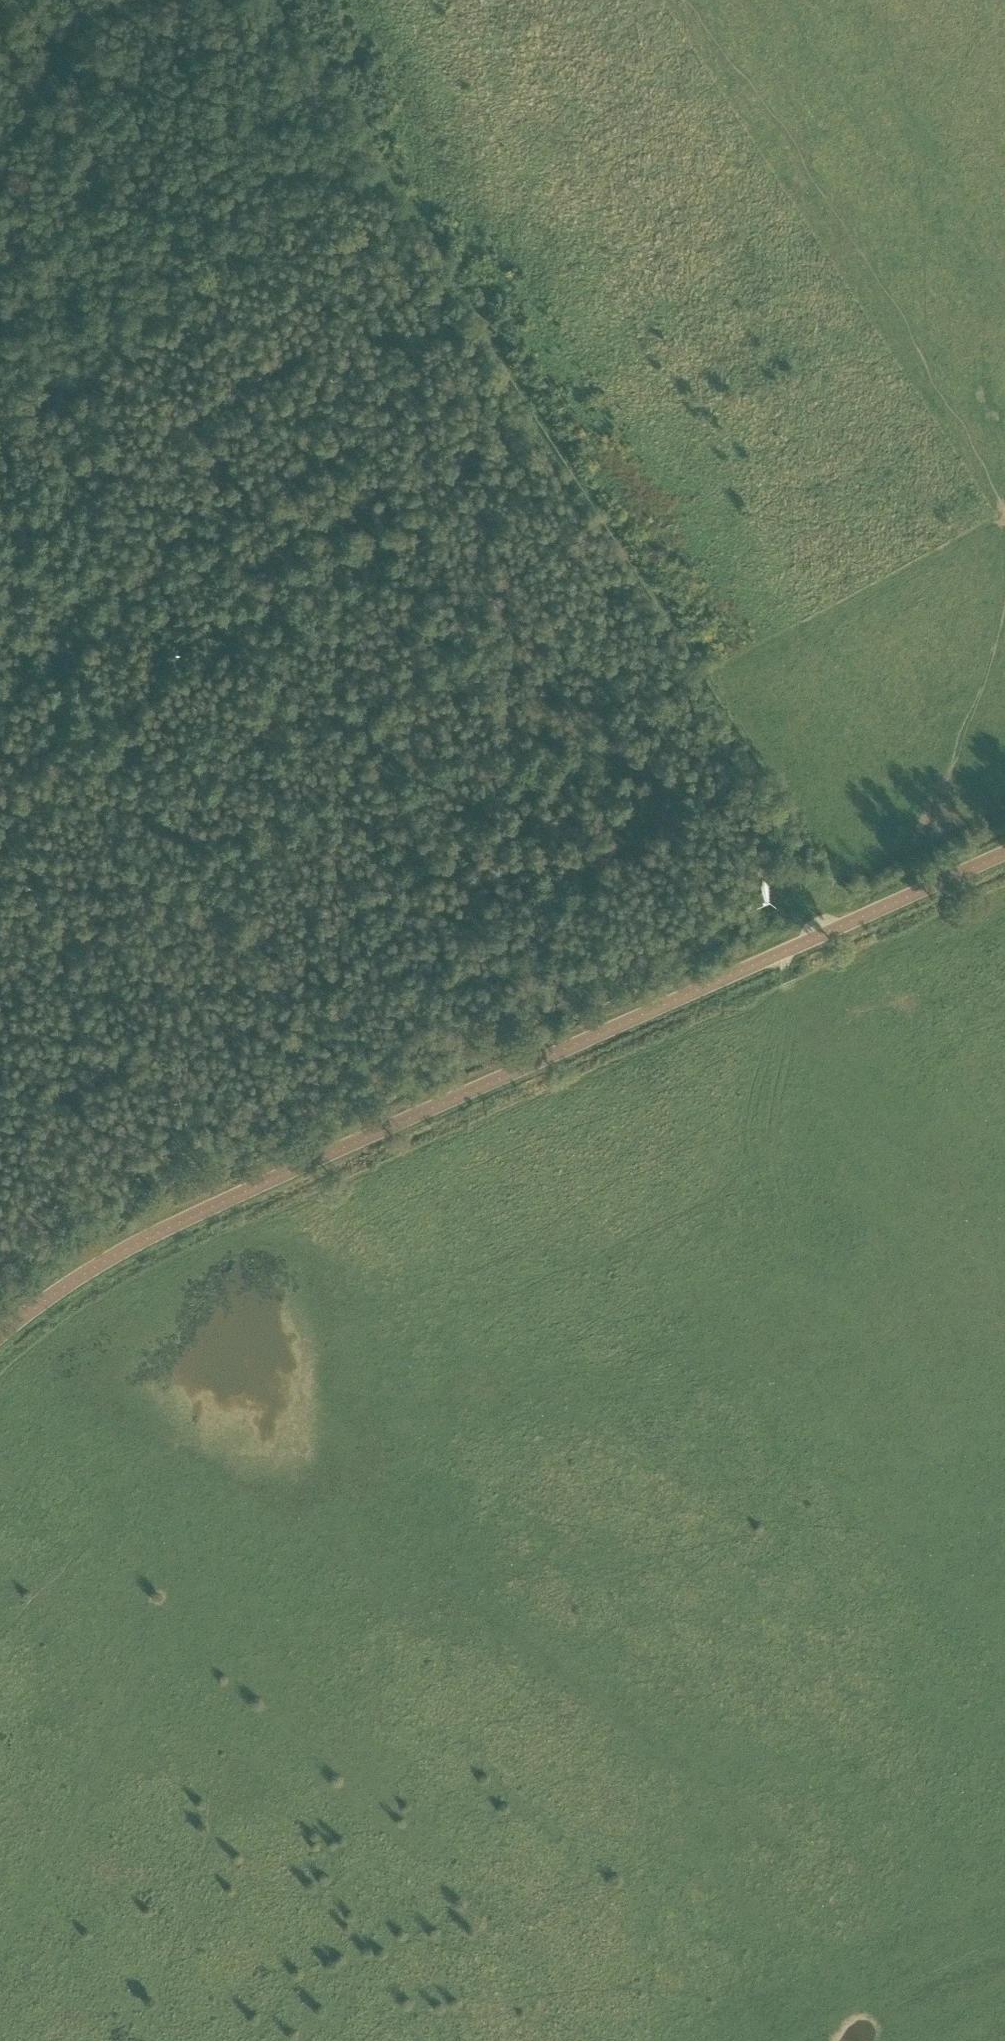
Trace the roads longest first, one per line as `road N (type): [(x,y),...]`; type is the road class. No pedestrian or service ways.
road 1 (unclassified): [(0,1336),(142,1240),(1004,853)]

